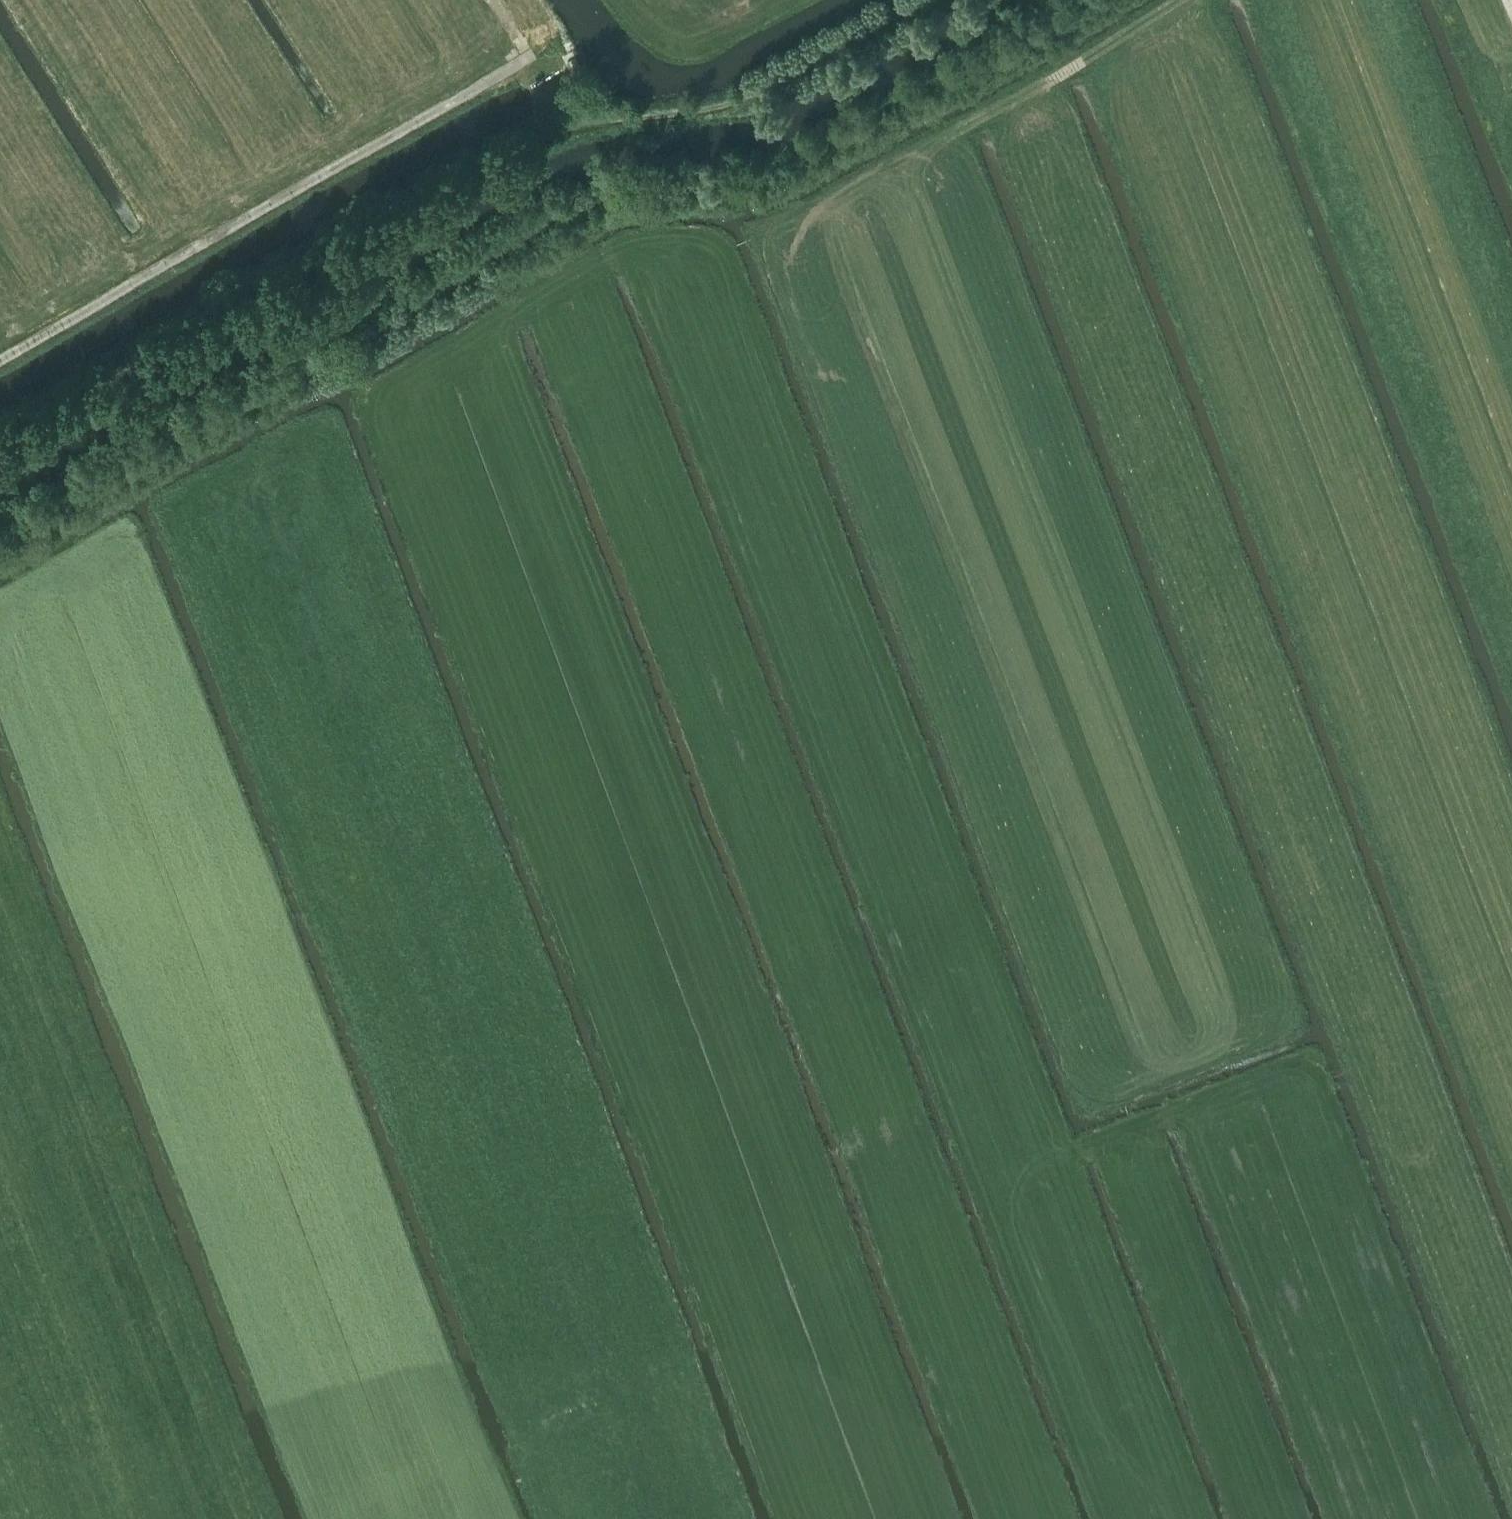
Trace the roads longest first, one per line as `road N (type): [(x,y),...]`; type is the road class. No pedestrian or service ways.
road 1 (track): [(491,0),(528,58),(0,361)]
road 2 (track): [(1178,0),(1049,81)]

